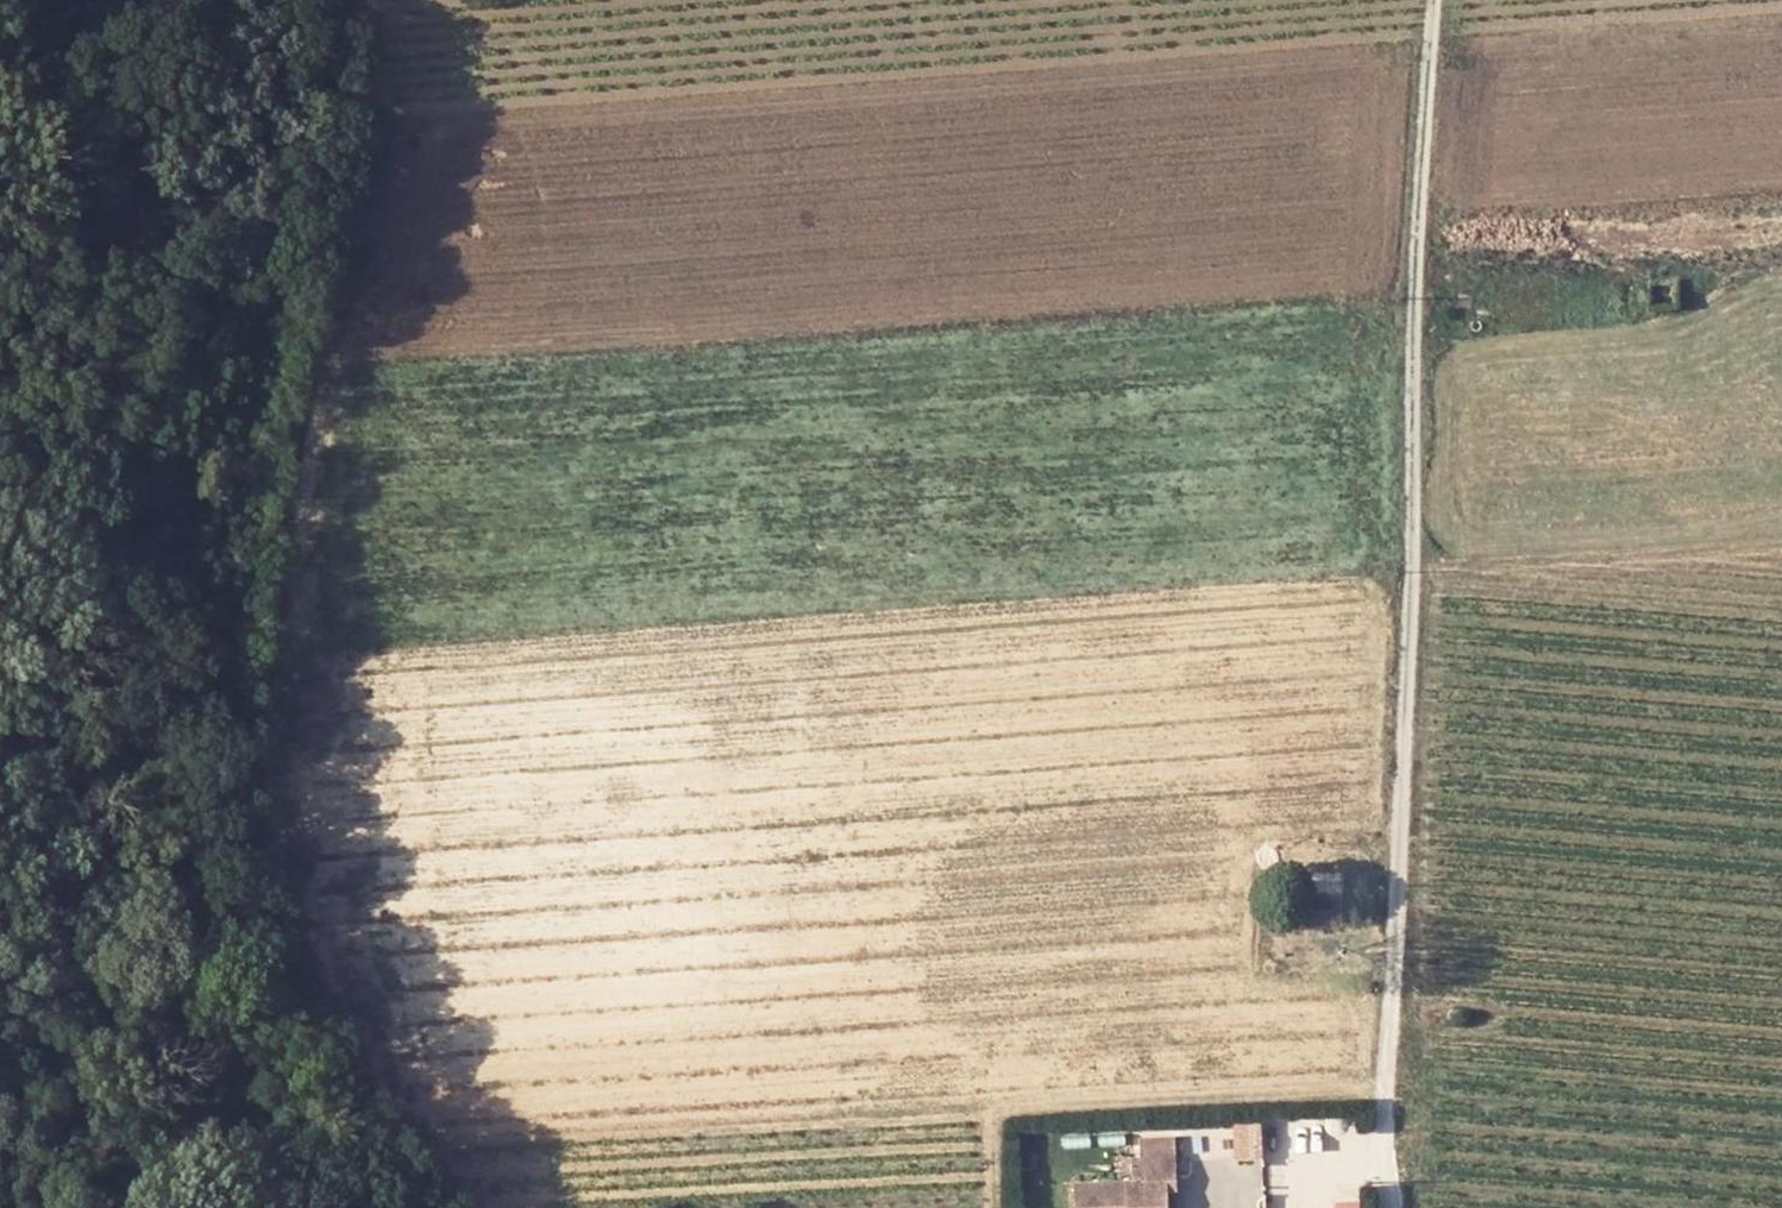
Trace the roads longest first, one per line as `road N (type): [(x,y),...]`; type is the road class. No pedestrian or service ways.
road 1 (unclassified): [(1430,0),(1409,314),(1418,561),(1387,1070),(1386,1207)]

